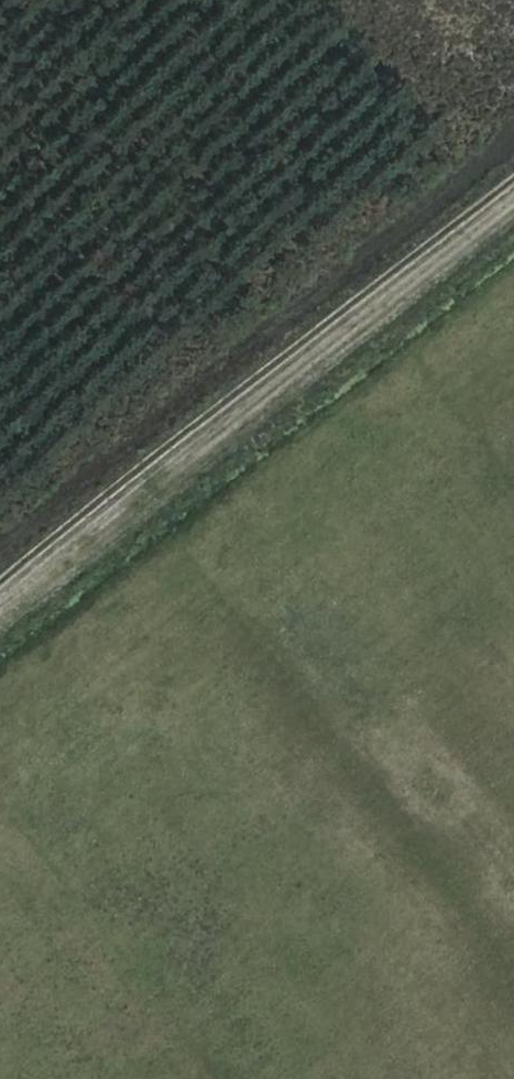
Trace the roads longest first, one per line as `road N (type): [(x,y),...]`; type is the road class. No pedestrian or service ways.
road 1 (track): [(0,610),(513,201)]

